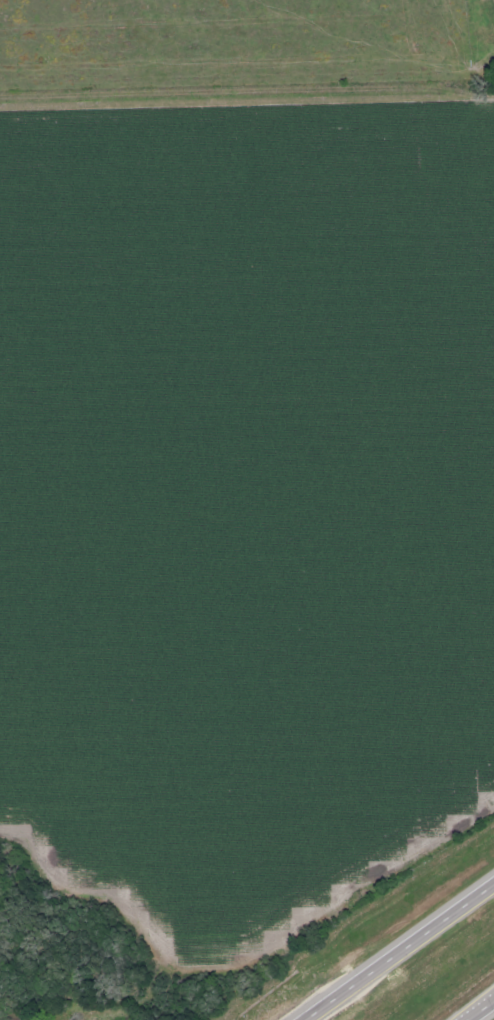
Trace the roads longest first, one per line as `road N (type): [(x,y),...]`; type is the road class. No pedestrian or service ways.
road 1 (trunk): [(493,881),(304,1019)]

